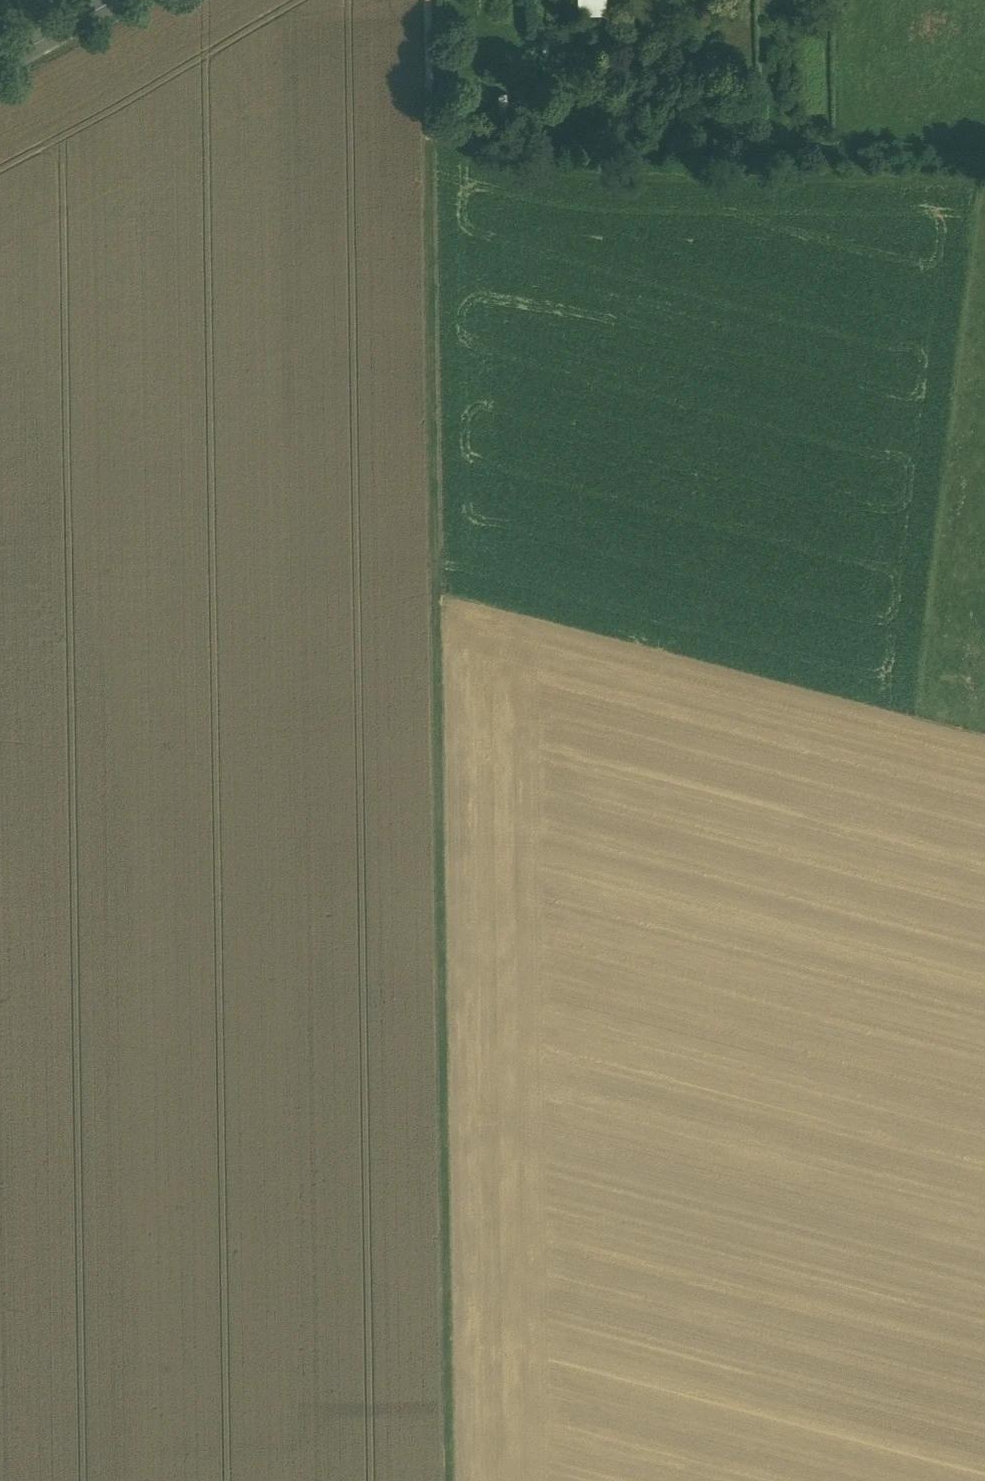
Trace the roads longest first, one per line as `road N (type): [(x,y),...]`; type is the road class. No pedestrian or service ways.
road 1 (track): [(445,1480),(427,136)]
road 2 (track): [(427,136),(608,179),(984,186)]
road 3 (track): [(427,136),(424,0)]
road 4 (unclassified): [(0,62),(111,0)]

